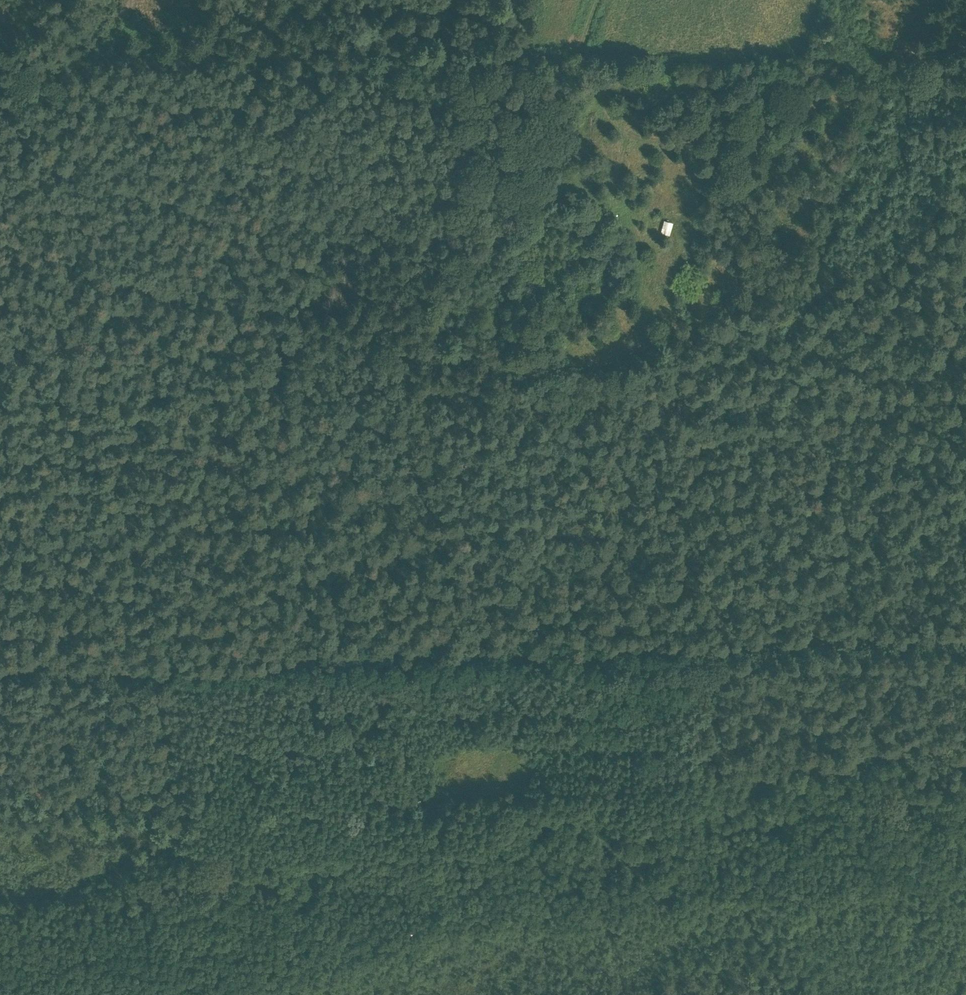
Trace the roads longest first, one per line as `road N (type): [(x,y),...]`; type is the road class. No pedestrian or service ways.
road 1 (track): [(49,669),(209,671),(965,633)]

